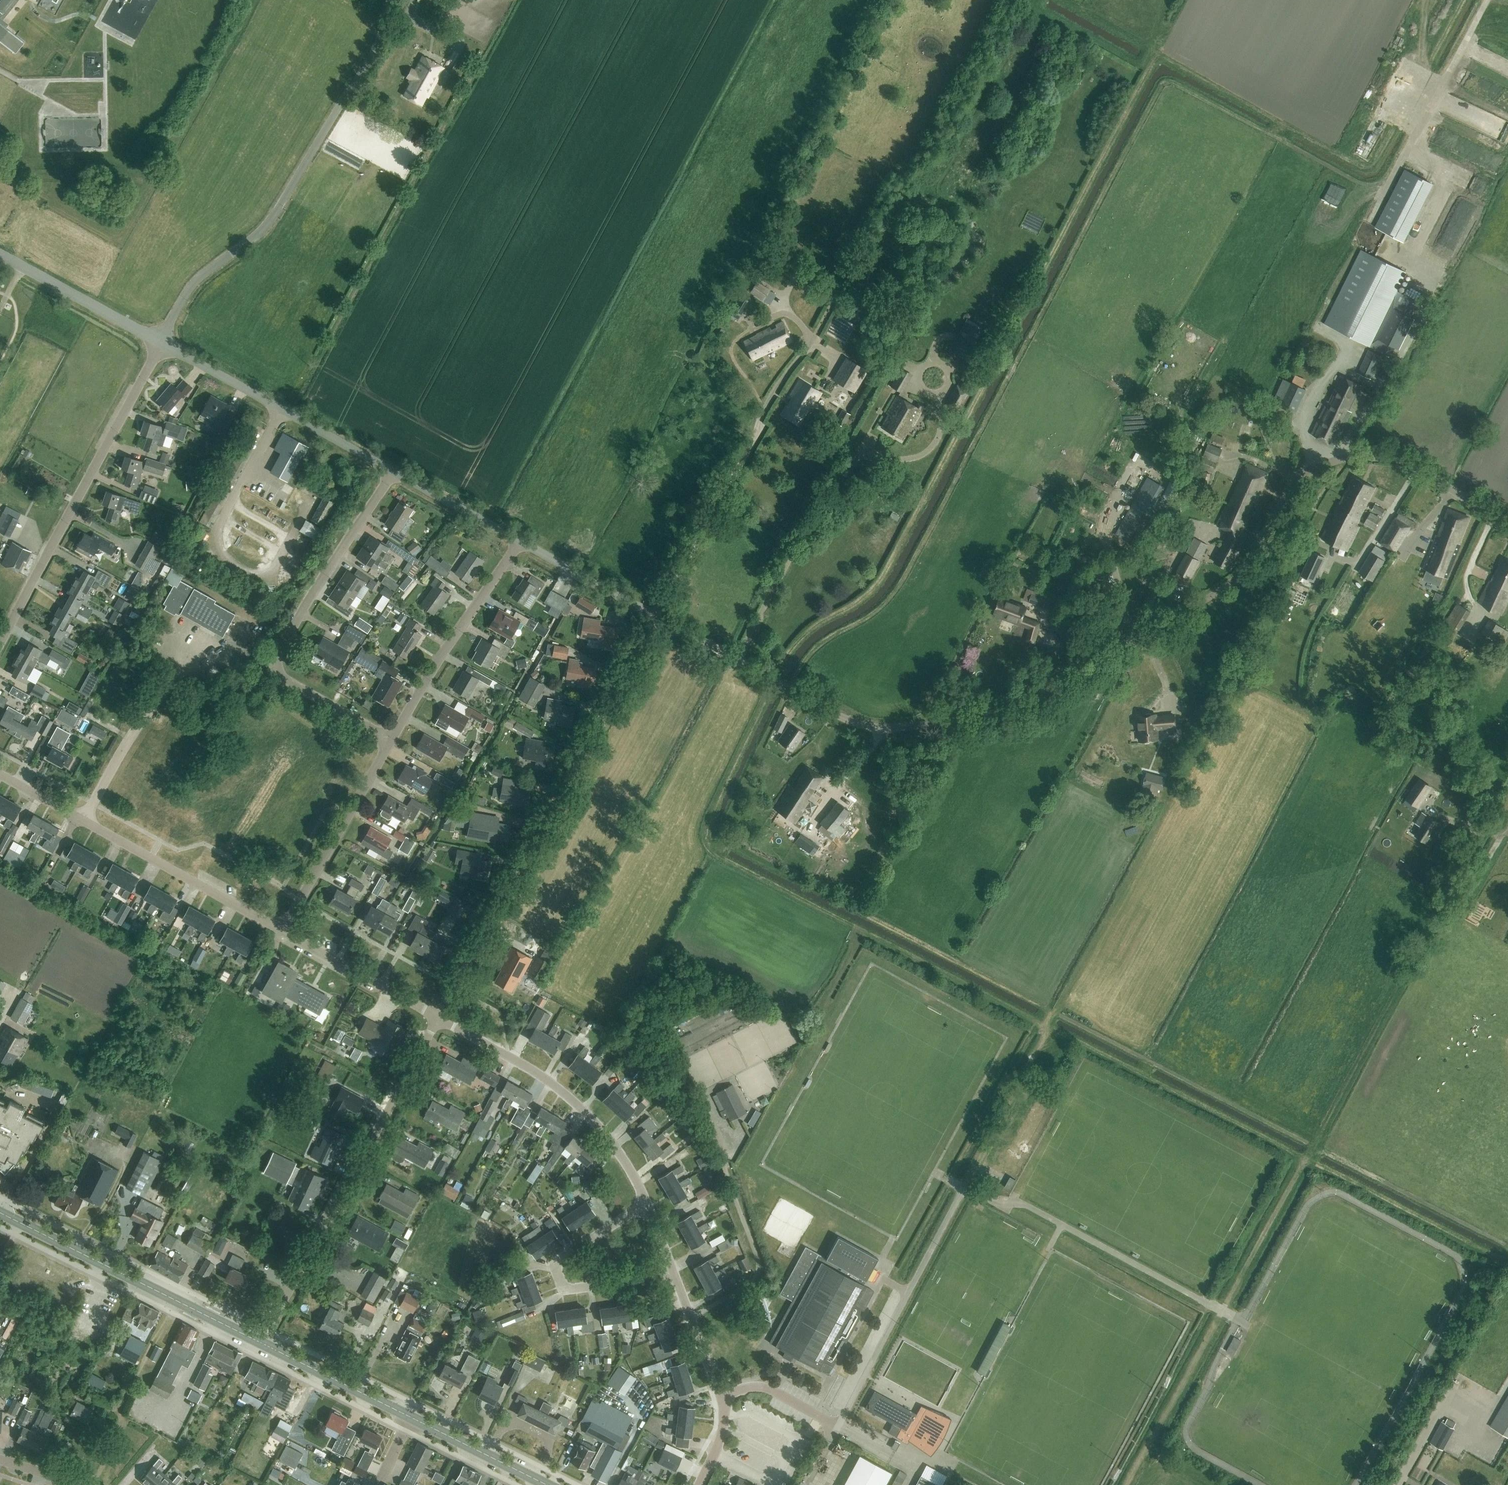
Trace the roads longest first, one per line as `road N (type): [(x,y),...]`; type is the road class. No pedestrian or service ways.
road 1 (unclassified): [(1507,527),(1392,456),(1323,464),(1288,490),(1241,576),(1035,703),(993,716),(867,726),(658,616)]
road 2 (track): [(1126,1484),(1479,828)]
road 3 (residential): [(438,1018),(658,616)]
road 4 (residential): [(161,343),(190,285),(272,218),(381,41),(386,0)]
road 5 (residential): [(724,1395),(760,1386),(837,1421),(965,1188)]
road 6 (residential): [(658,616),(839,285)]
road 7 (residential): [(392,740),(285,678),(277,662),(393,470)]
road 8 (residential): [(268,1331),(438,1018)]
road 9 (residential): [(0,644),(161,343)]
road 10 (residential): [(282,930),(0,774)]
road 11 (secondary): [(262,1343),(0,1212)]
road 12 (residential): [(648,1206),(621,1155),(561,1090),(438,1018)]
road 13 (unclassified): [(393,470),(161,343)]
road 14 (residential): [(648,1206),(557,1261),(556,1272),(571,1290),(673,1270)]
road 15 (residential): [(392,740),(520,541)]
road 16 (residential): [(282,930),(392,740)]
road 17 (track): [(965,1188),(1057,1012)]
road 18 (unclassified): [(161,343),(0,253)]
road 19 (residential): [(438,1018),(282,930)]
road 20 (secondary): [(411,1417),(262,1343)]
road 21 (unclassified): [(658,616),(520,541)]
road 22 (secondary): [(548,1484),(411,1417)]
road 23 (unclassified): [(520,541),(393,470)]
road 24 (residential): [(724,1395),(673,1270)]

